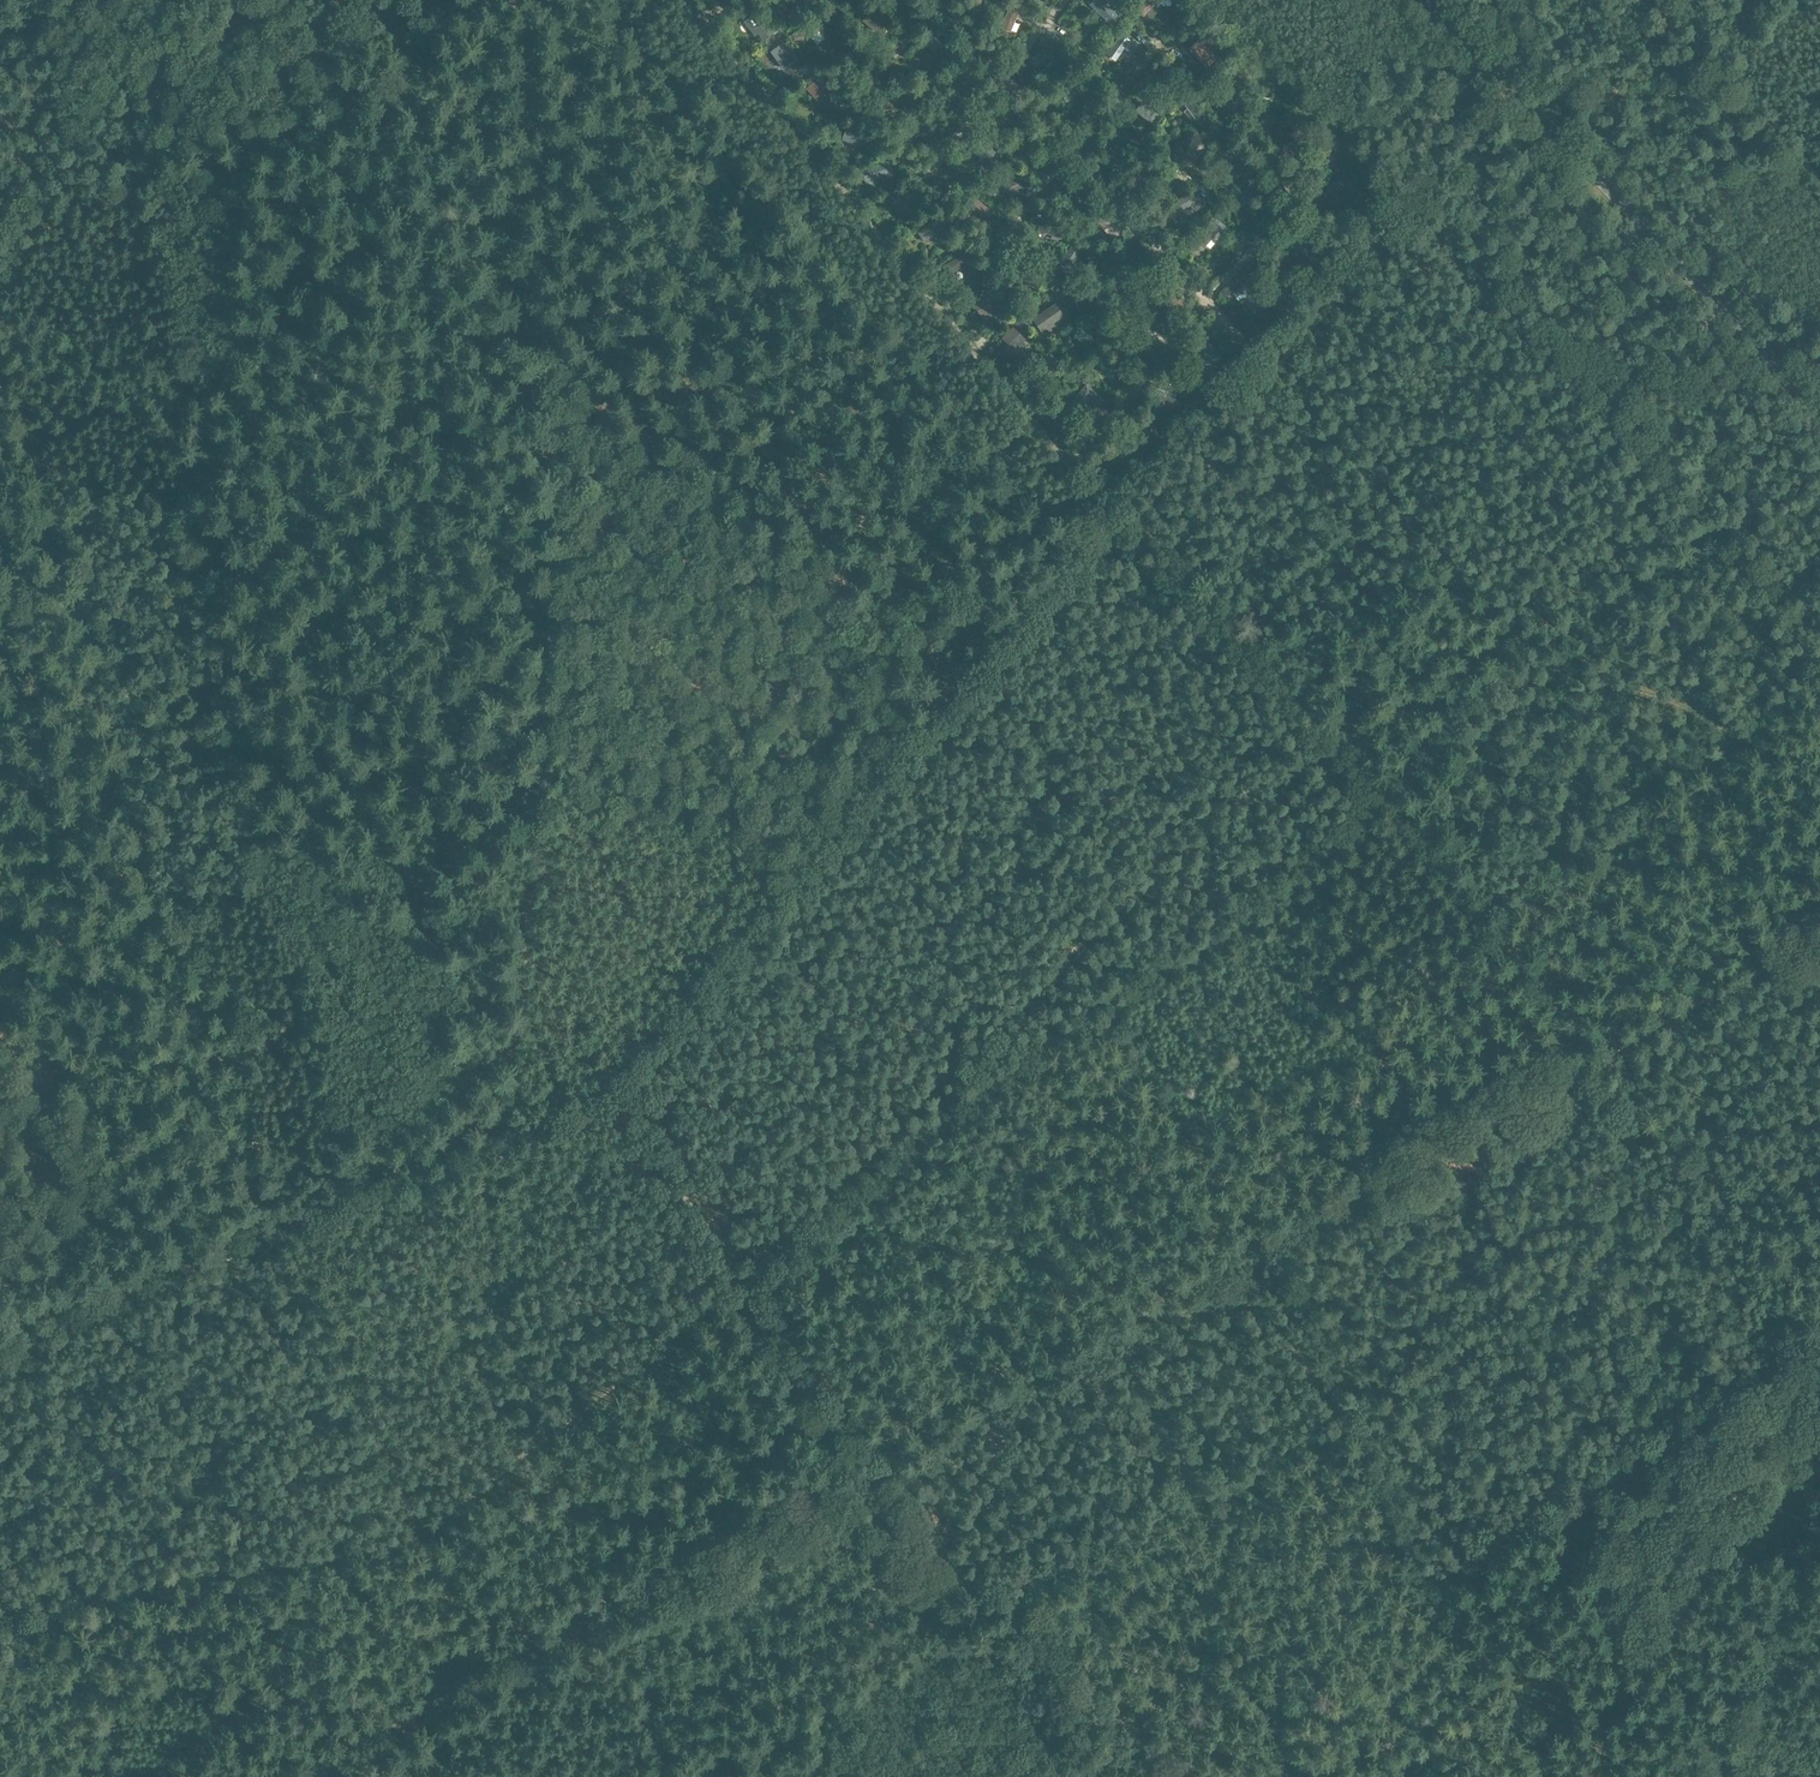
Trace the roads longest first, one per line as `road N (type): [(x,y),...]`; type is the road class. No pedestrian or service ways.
road 1 (track): [(973,698),(450,0)]
road 2 (track): [(850,1470),(1585,1053)]
road 3 (track): [(691,0),(1121,528)]
road 4 (track): [(257,1252),(599,1107),(634,1081),(793,904)]
road 5 (track): [(312,1776),(850,1470)]
road 6 (track): [(442,0),(522,245),(549,543)]
road 7 (tertiary): [(1819,402),(1434,0)]
road 8 (track): [(1278,370),(1417,212),(1214,0)]
road 9 (track): [(793,904),(1121,528)]
road 10 (track): [(1686,490),(1417,212)]
road 11 (track): [(213,0),(152,34),(118,68),(0,291)]
road 12 (track): [(0,1351),(257,1252)]
road 13 (track): [(1585,1053),(1819,932)]
road 14 (track): [(1121,528),(1278,370)]
road 15 (track): [(1819,635),(1686,490)]

